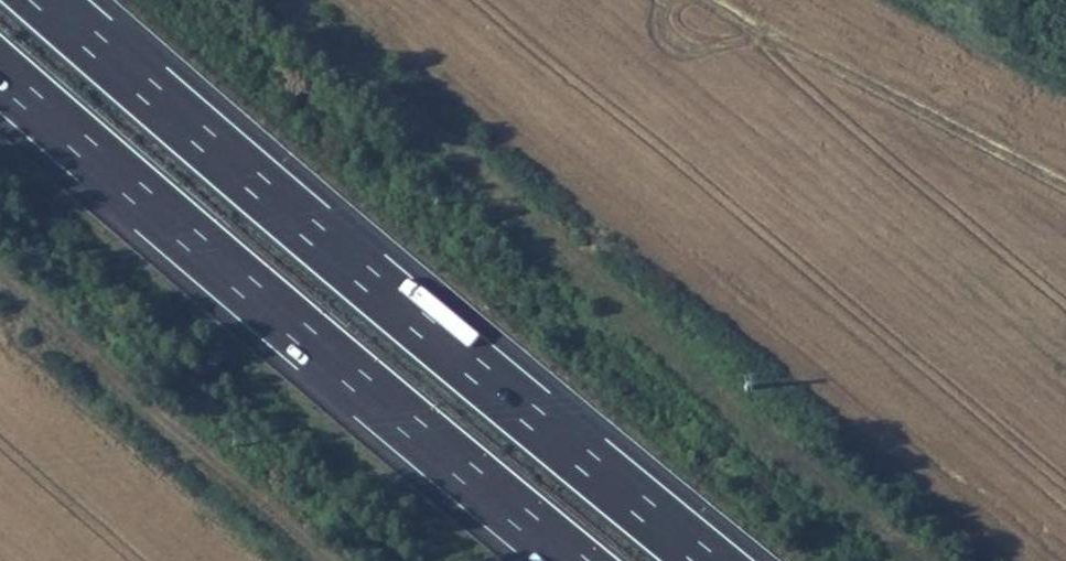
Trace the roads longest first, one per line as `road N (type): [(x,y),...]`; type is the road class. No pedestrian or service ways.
road 1 (track): [(922,560),(252,0)]
road 2 (motorway): [(711,560),(348,264),(47,0)]
road 3 (motorway): [(0,69),(578,560)]
road 4 (track): [(0,274),(328,560)]

